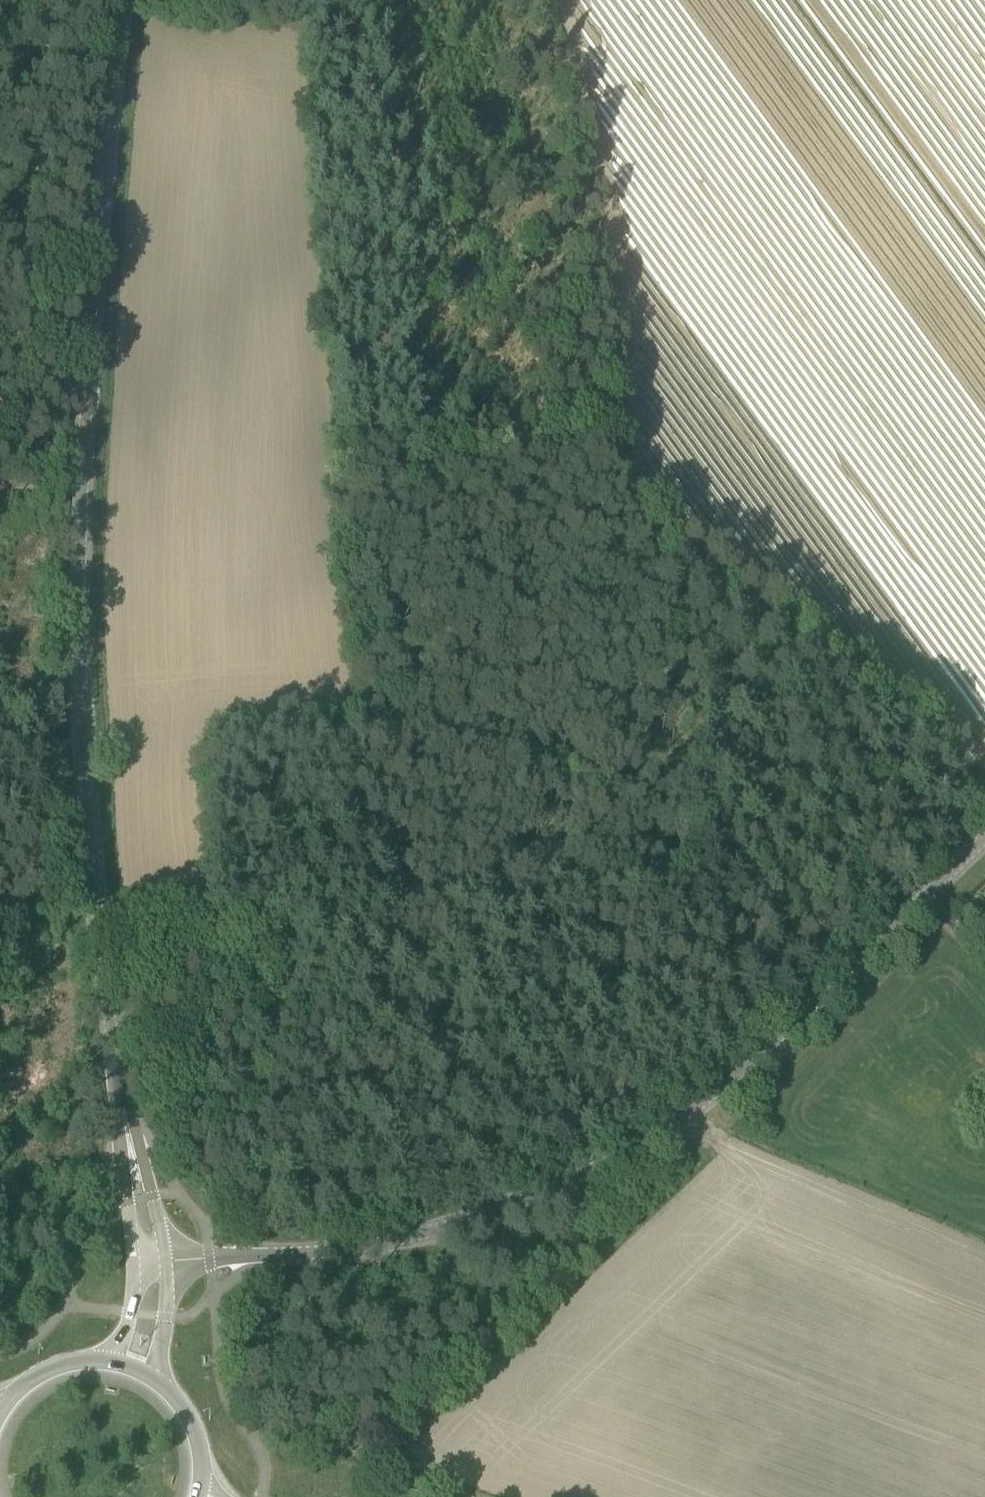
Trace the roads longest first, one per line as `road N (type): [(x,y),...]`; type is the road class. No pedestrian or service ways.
road 1 (tertiary): [(125,1116),(81,716),(82,479),(119,0)]
road 2 (unclassified): [(165,1263),(397,1238),(510,1202),(646,1145),(777,1046),(984,841)]
road 3 (tertiary): [(165,1263),(125,1116)]
road 4 (tertiary): [(125,1116),(134,1267)]
road 5 (tertiary): [(159,1388),(165,1263)]

